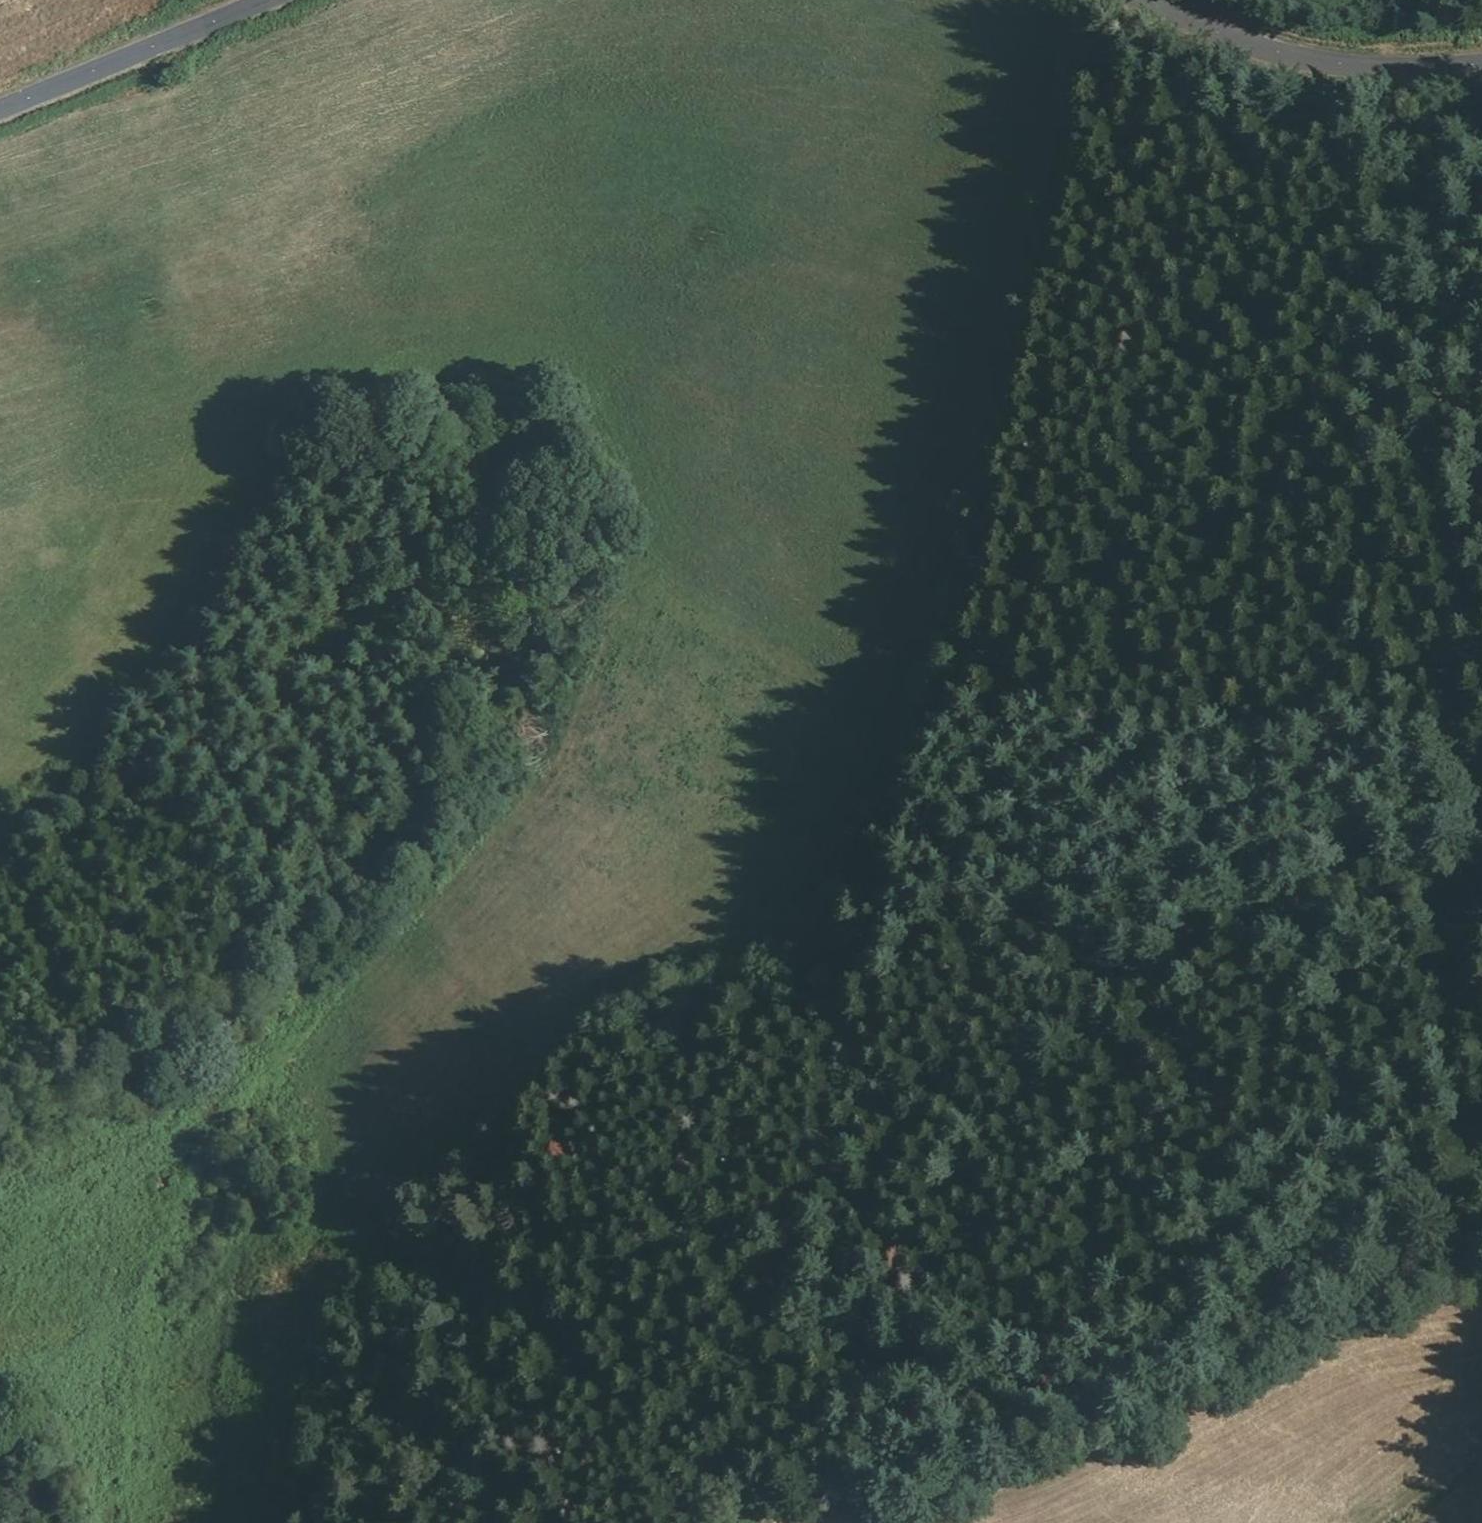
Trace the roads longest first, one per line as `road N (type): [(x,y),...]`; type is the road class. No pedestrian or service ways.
road 1 (tertiary): [(1137,0),(1230,44),(1302,66),(1481,64)]
road 2 (tertiary): [(0,113),(279,0)]

